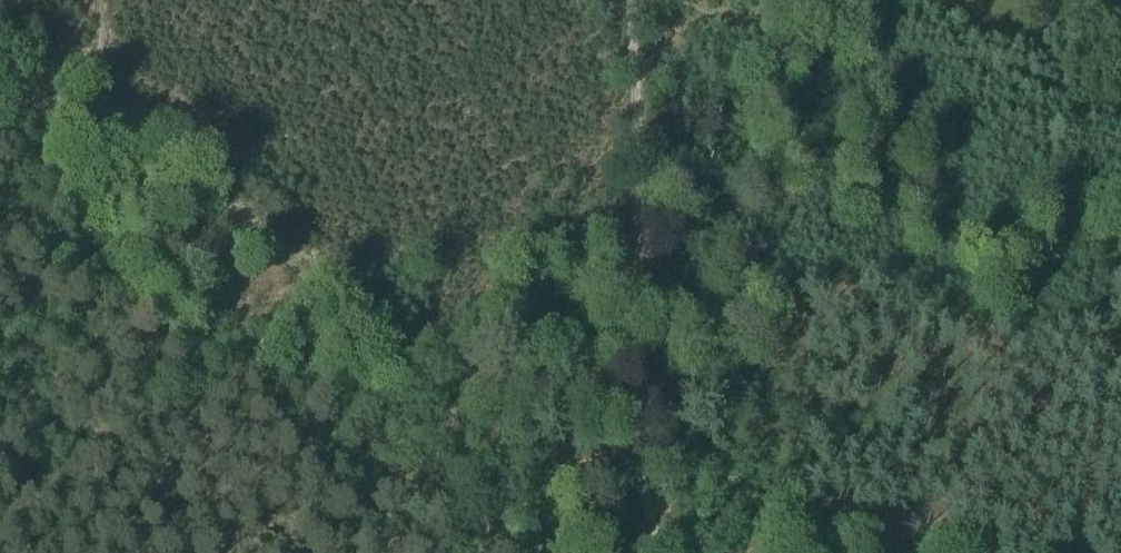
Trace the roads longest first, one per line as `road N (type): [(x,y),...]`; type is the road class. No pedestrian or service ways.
road 1 (track): [(628,535),(537,428),(386,330),(83,94),(0,47)]
road 2 (track): [(627,0),(628,535)]

